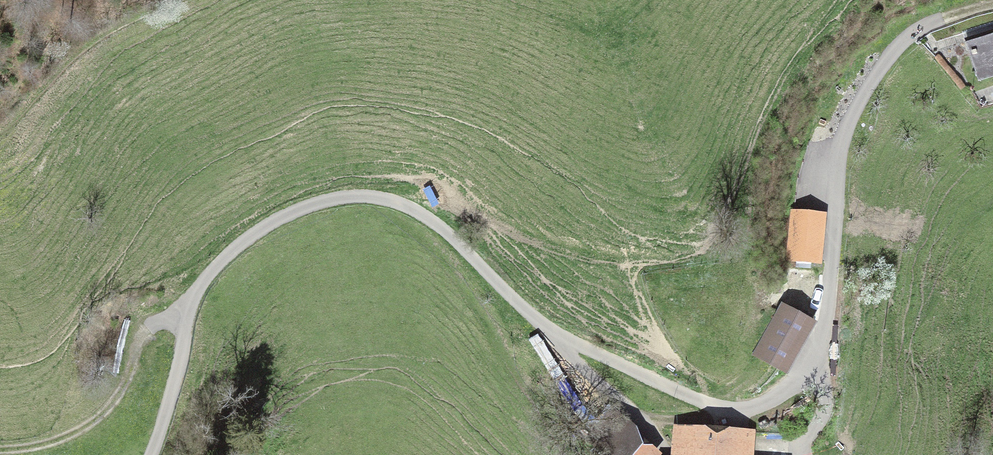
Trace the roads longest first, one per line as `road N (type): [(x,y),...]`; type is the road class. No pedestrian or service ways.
road 1 (track): [(147,454),(203,280),(267,225),(334,198),(395,203),(462,249),(554,338),(607,361),(736,413),(782,396),(817,365),(840,166),(860,100),(920,29),(992,4)]
road 2 (track): [(0,450),(69,438),(102,415),(152,321),(184,328)]
road 3 (track): [(554,338),(652,428),(719,423),(729,411)]

